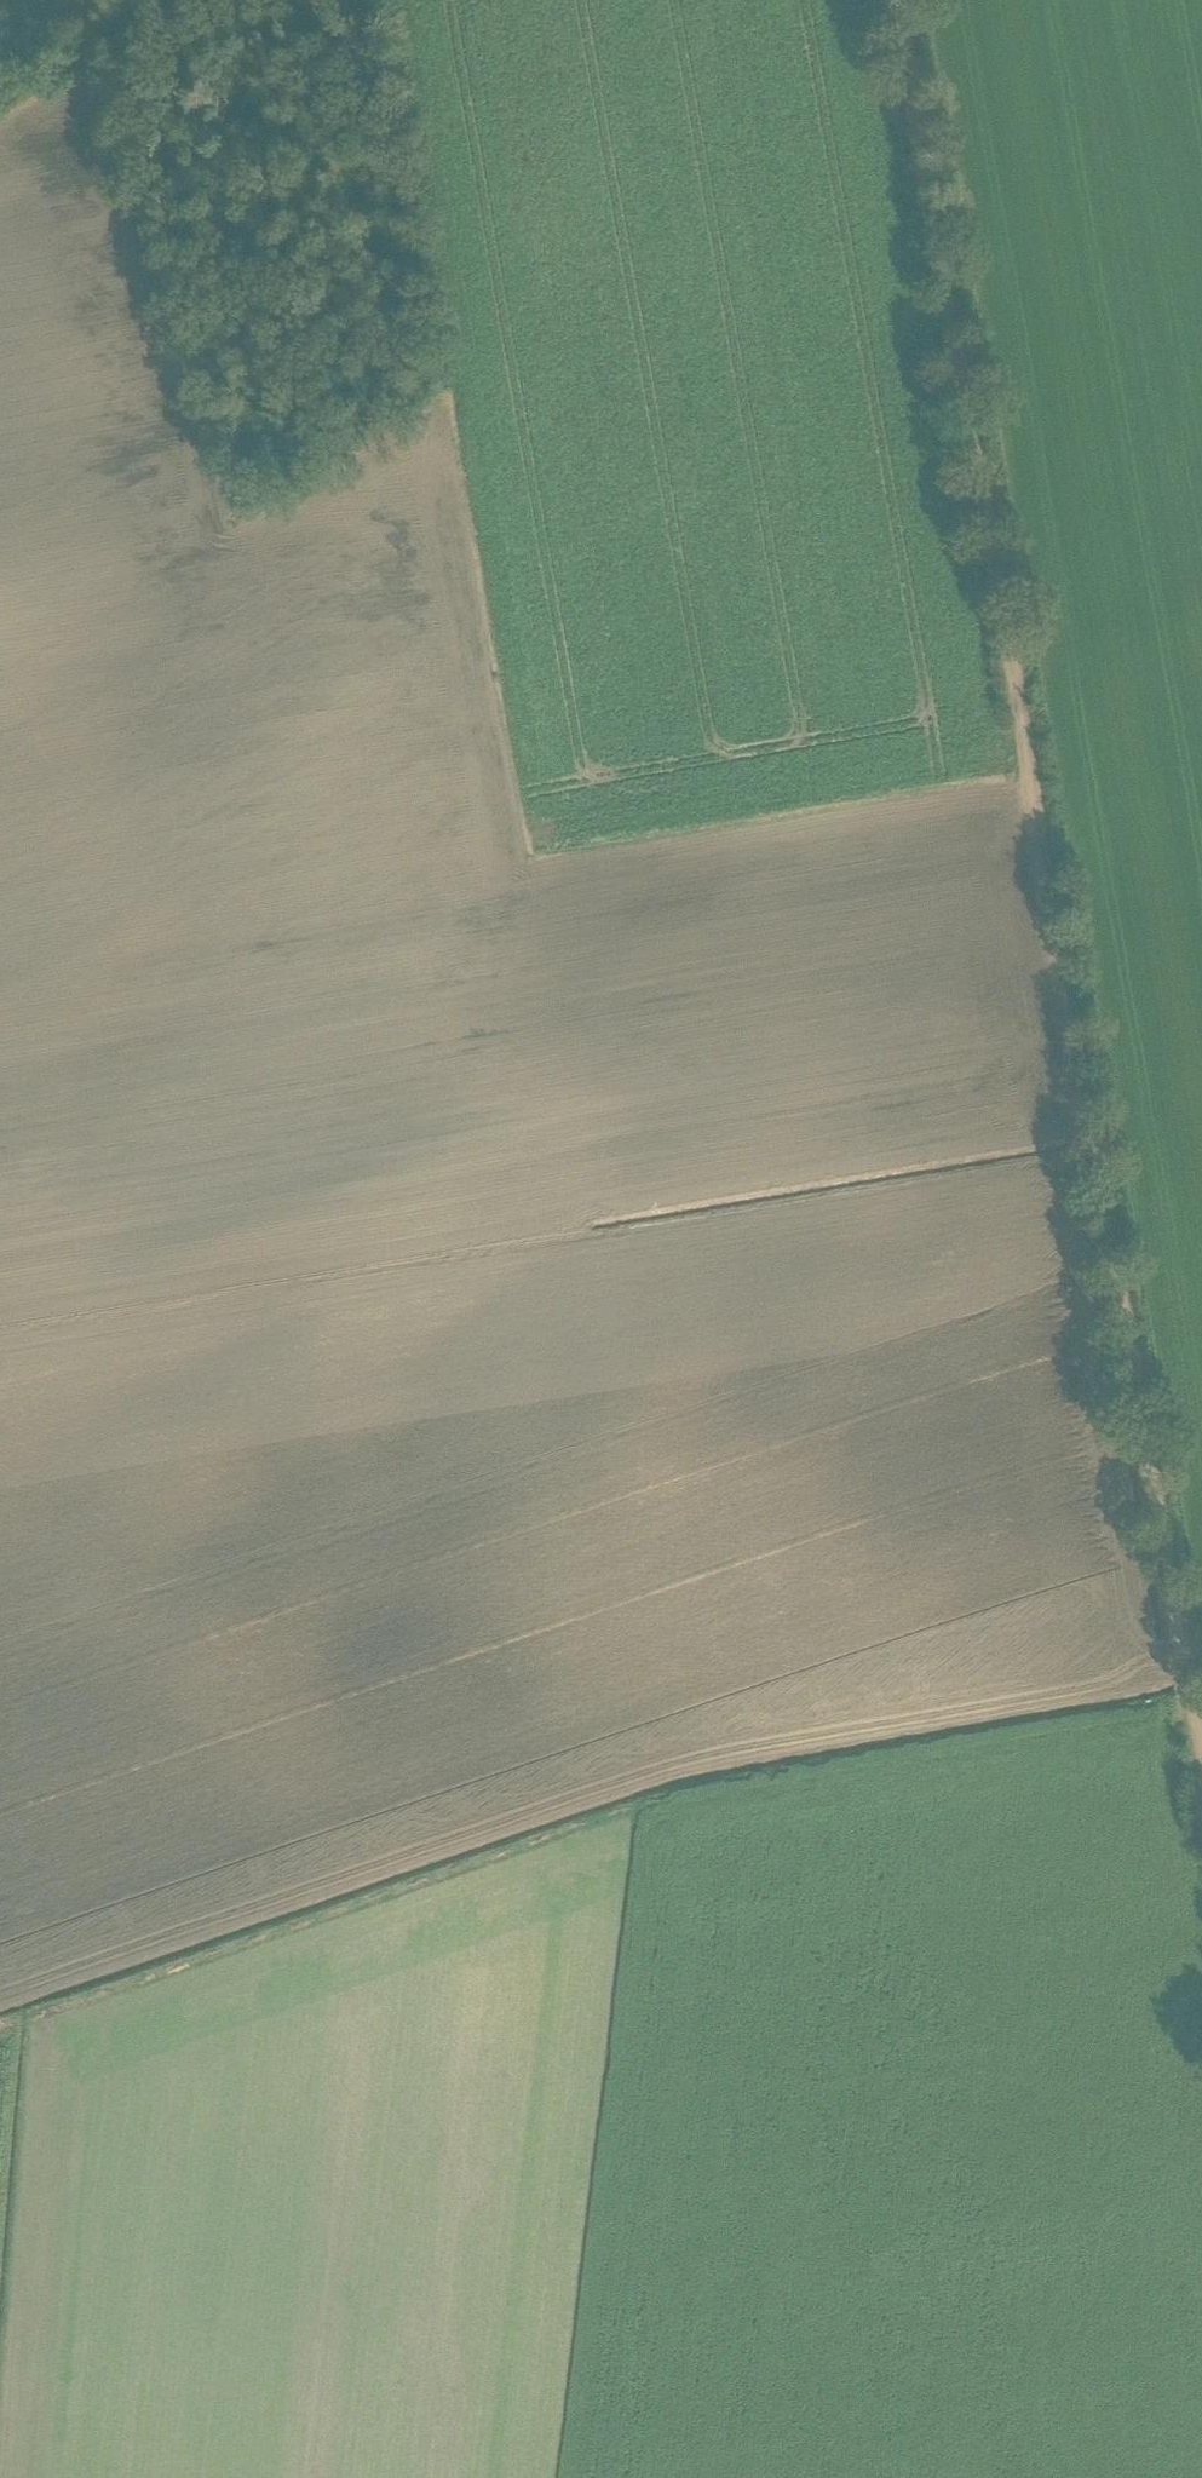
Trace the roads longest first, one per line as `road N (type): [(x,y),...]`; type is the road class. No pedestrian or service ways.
road 1 (track): [(1201,1758),(892,0)]

